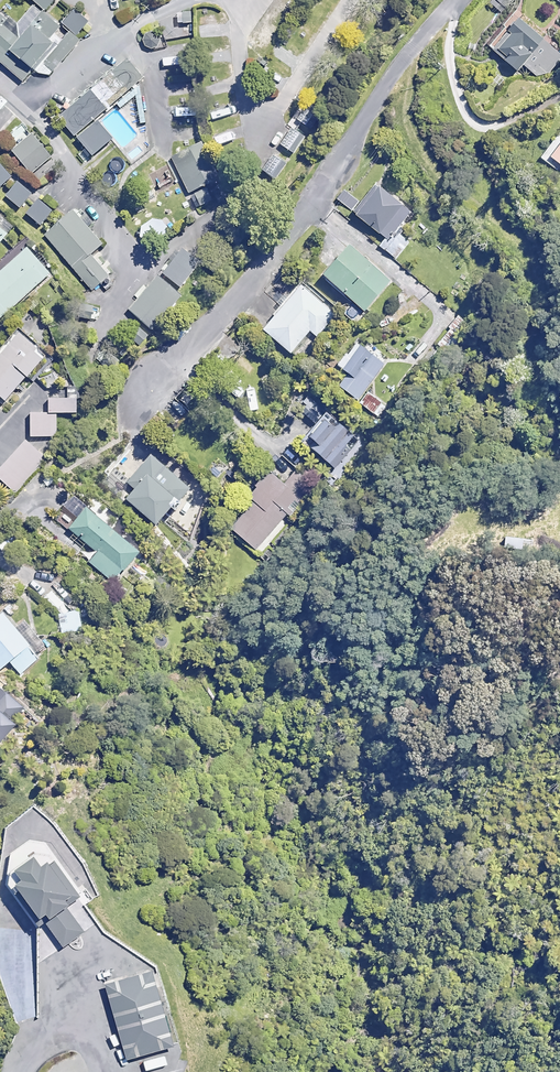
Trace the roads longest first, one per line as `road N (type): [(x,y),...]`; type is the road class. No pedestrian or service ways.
road 1 (residential): [(138,384),(208,326),(470,0)]

